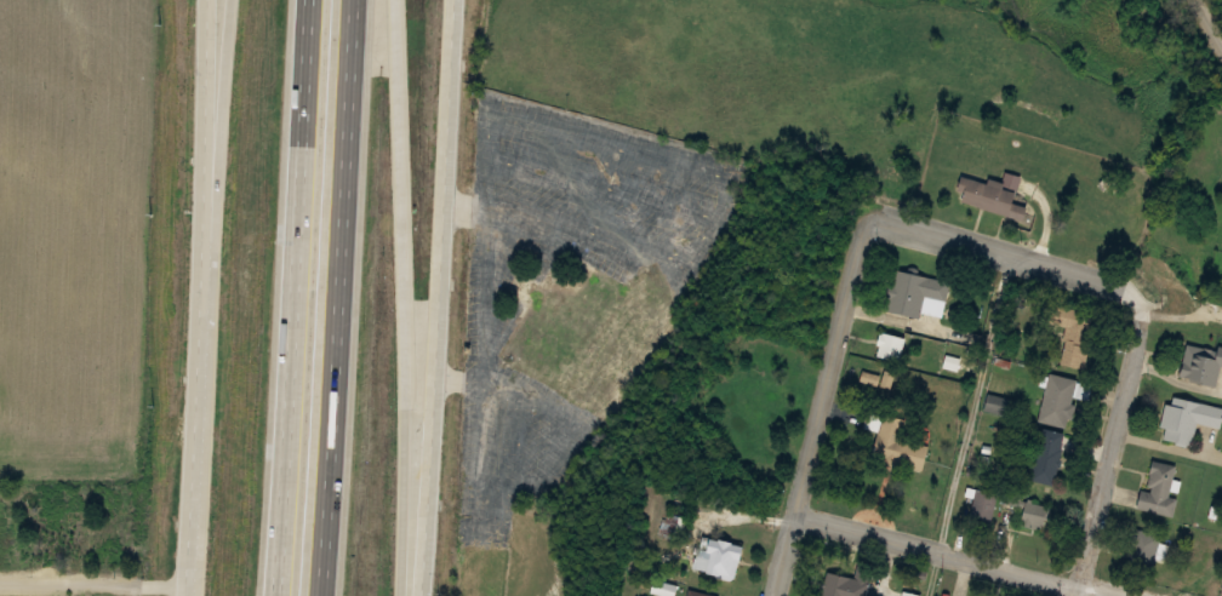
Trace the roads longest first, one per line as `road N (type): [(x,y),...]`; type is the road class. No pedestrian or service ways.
road 1 (tertiary): [(425,595),(463,0)]
road 2 (motorway): [(319,595),(353,0)]
road 3 (motorway): [(315,0),(282,595)]
road 4 (motorway): [(402,595),(407,310),(397,0)]
road 5 (tertiary): [(210,0),(200,595)]
road 6 (motorway): [(234,0),(201,430)]
road 7 (residential): [(775,595),(869,227)]
road 8 (residential): [(792,518),(1120,595)]
road 9 (residential): [(1077,595),(1141,332),(1137,302)]
road 10 (residential): [(869,227),(884,222),(1118,285),(1137,302)]

